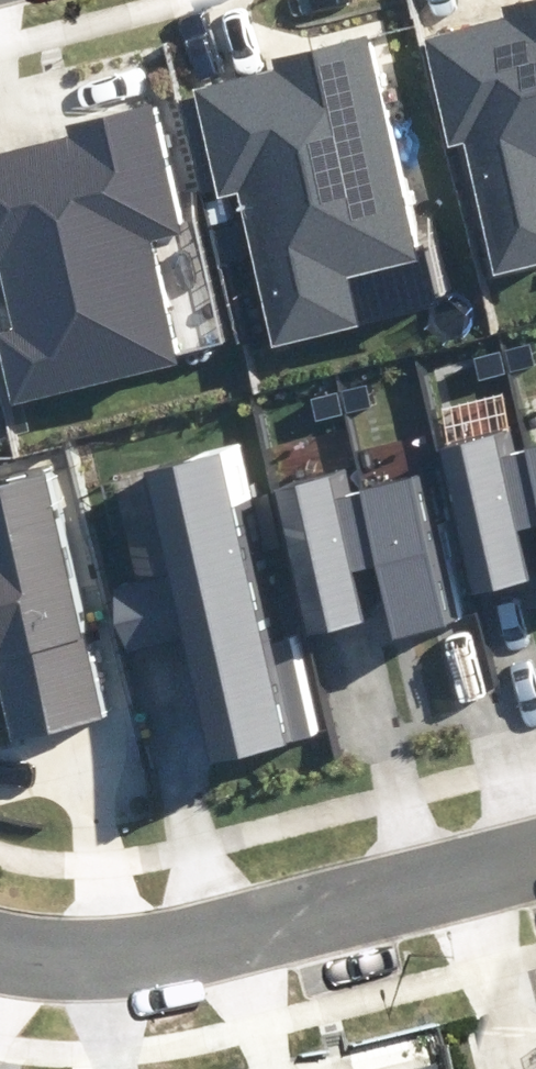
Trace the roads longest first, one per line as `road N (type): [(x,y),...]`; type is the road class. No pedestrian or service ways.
road 1 (residential): [(0,949),(20,956),(182,946),(535,860)]

